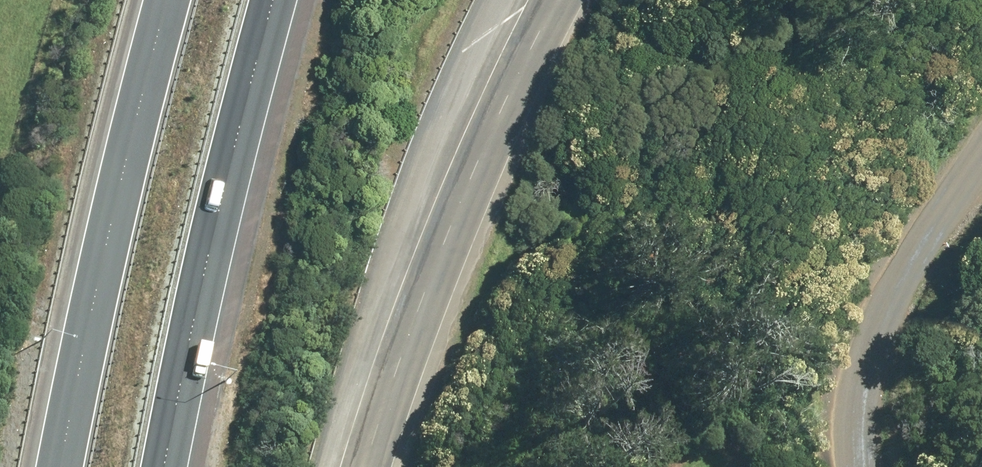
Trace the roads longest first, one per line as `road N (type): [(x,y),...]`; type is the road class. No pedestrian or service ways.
road 1 (secondary): [(370,466),(502,107),(561,0)]
road 2 (motorway): [(275,0),(210,243),(164,466)]
road 3 (motorway): [(62,466),(98,278),(169,0)]
road 4 (tertiary): [(871,466),(881,345),(933,243),(981,172)]

